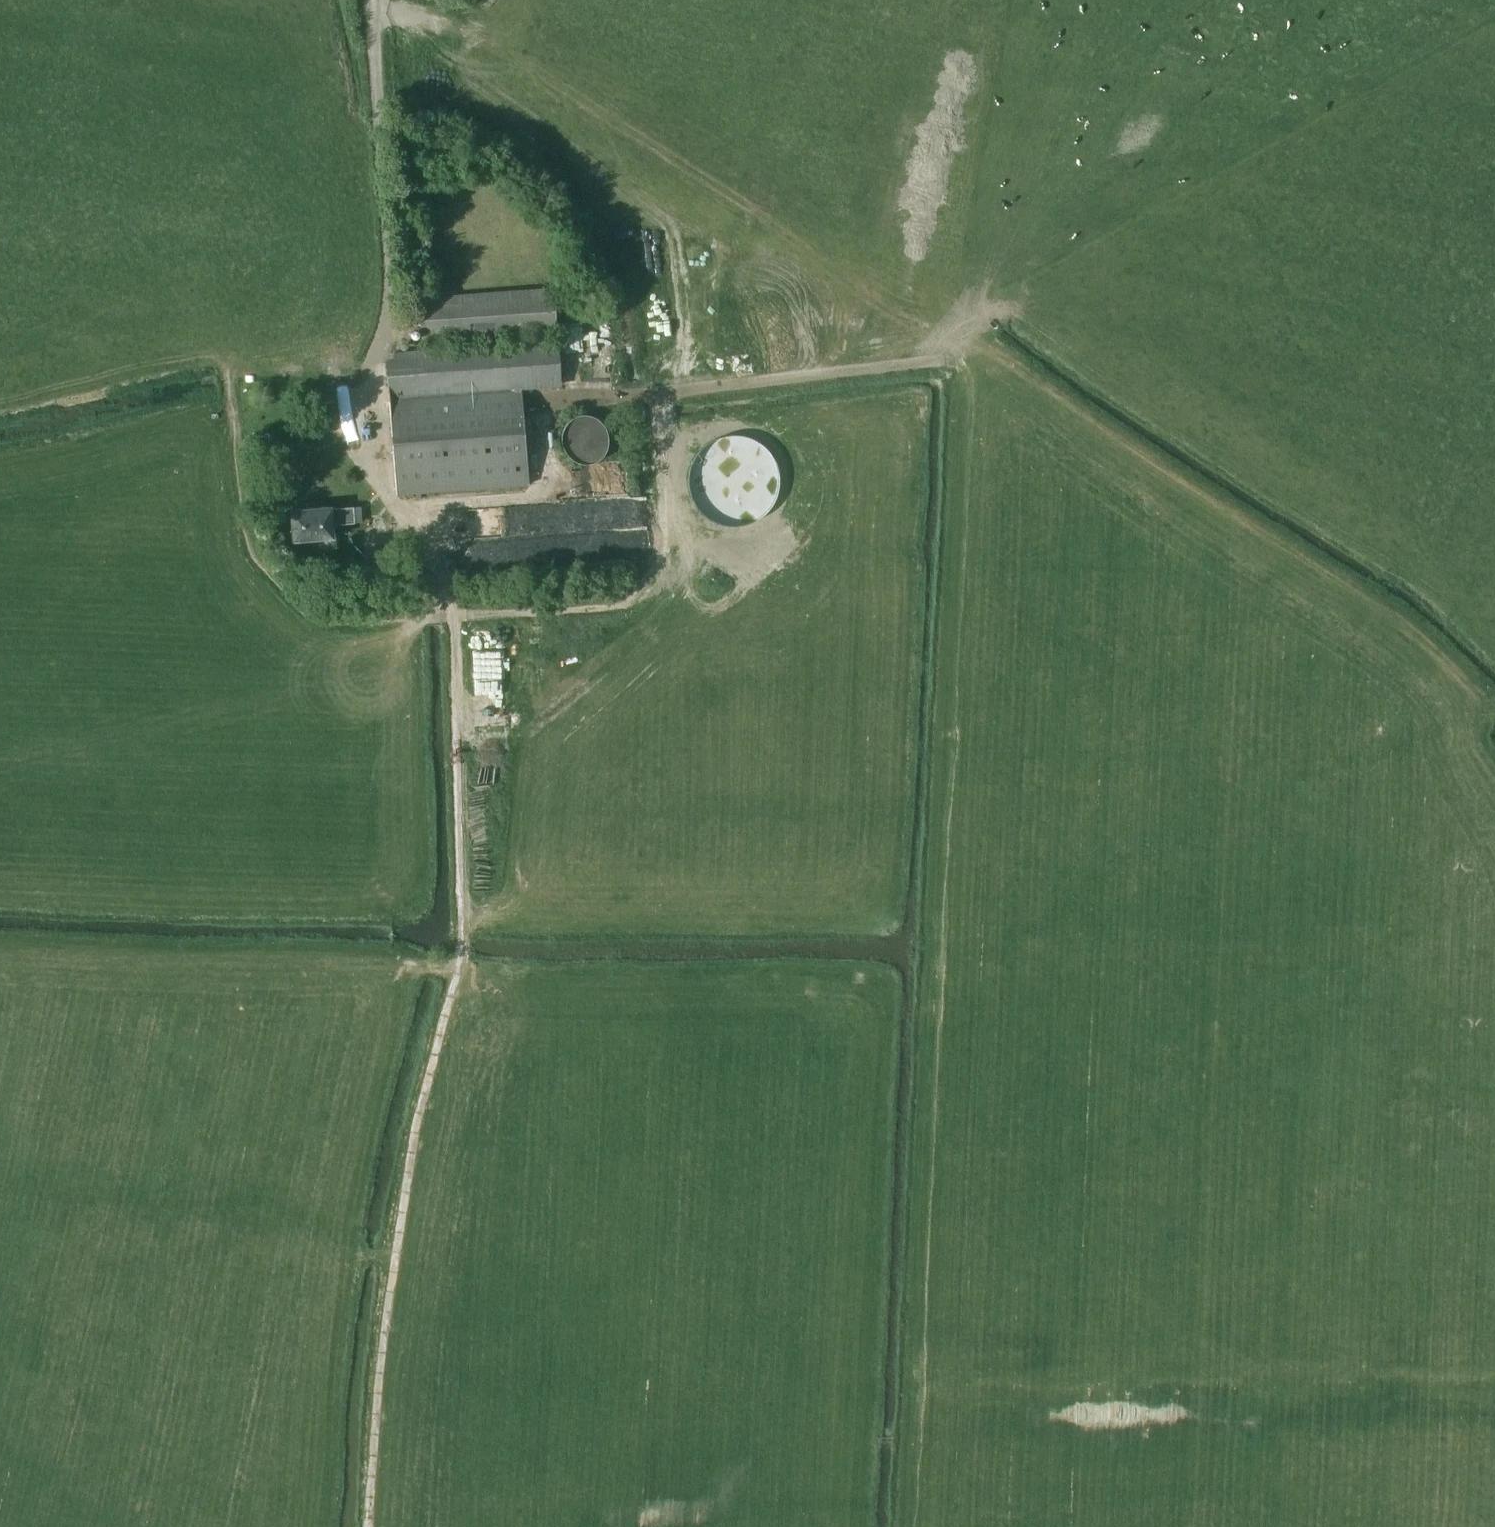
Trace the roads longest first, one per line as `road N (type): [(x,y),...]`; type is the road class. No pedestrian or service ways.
road 1 (track): [(369,464),(420,543),(457,622),(465,959),(412,1158),(370,1526)]
road 2 (track): [(457,622),(627,611),(651,588),(671,540),(656,396),(951,360)]

